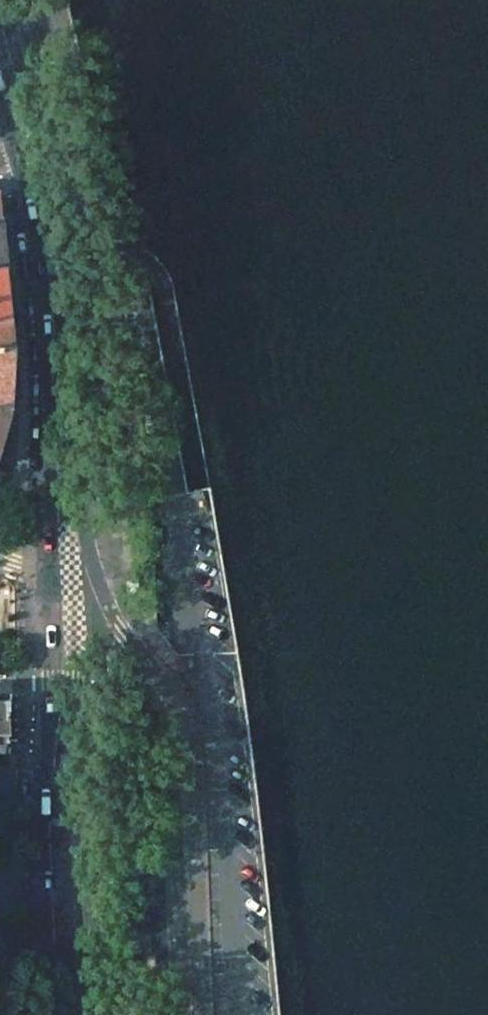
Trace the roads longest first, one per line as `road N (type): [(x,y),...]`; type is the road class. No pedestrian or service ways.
road 1 (primary): [(183,1014),(170,744),(151,700),(59,570)]
road 2 (primary): [(57,1014),(49,807),(61,682),(59,570)]
road 3 (primary): [(59,570),(44,270),(19,156)]

